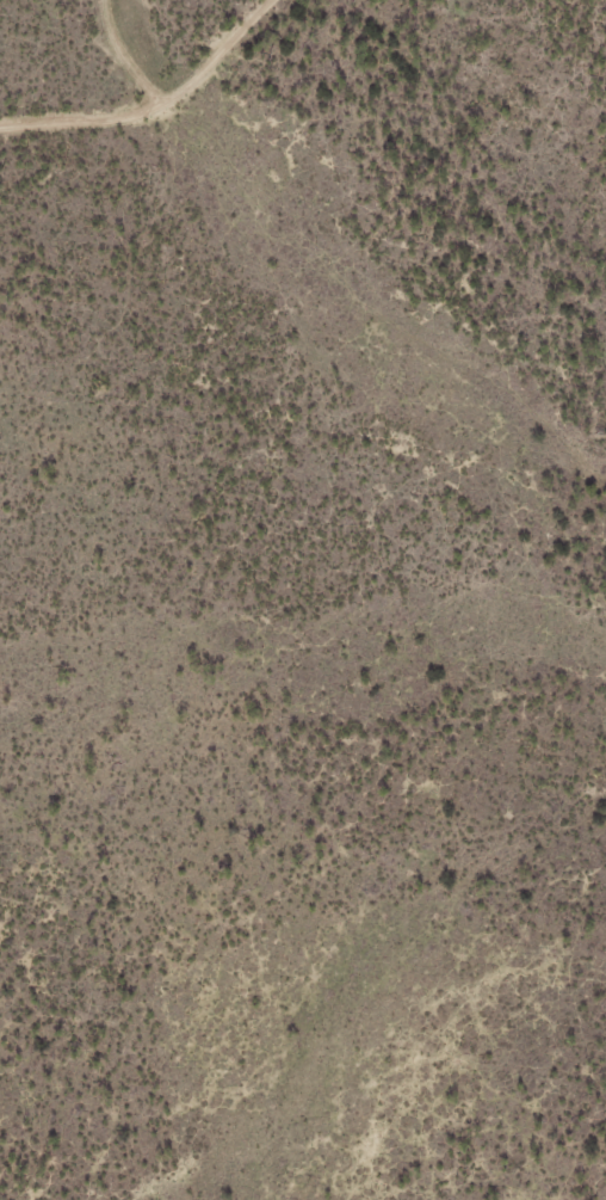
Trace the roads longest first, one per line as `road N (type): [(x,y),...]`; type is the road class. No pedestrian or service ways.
road 1 (residential): [(0,140),(125,136),(339,0)]

